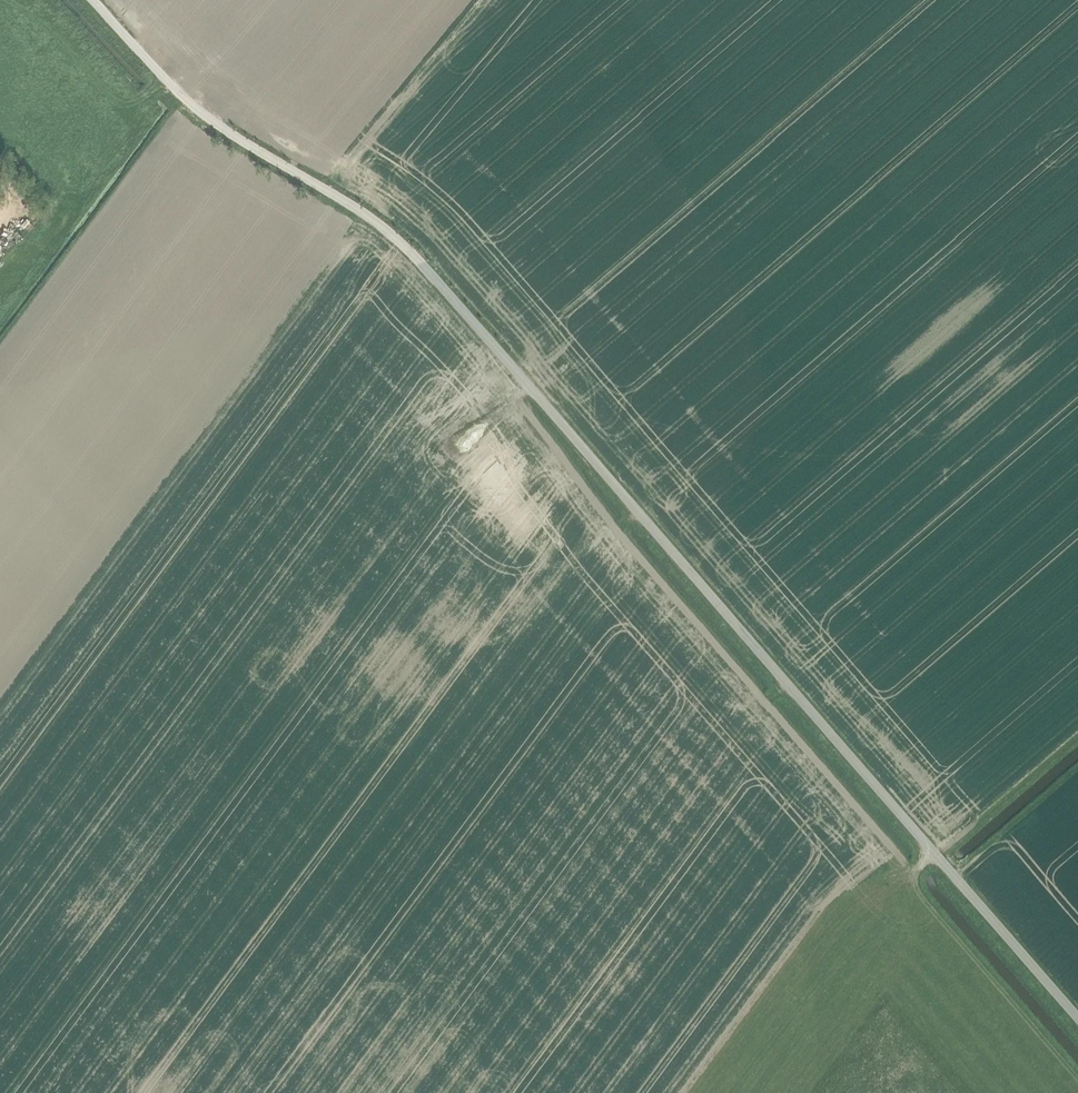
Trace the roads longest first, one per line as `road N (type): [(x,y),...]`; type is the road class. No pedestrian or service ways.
road 1 (unclassified): [(1077,1016),(404,246),(214,123),(93,0)]

